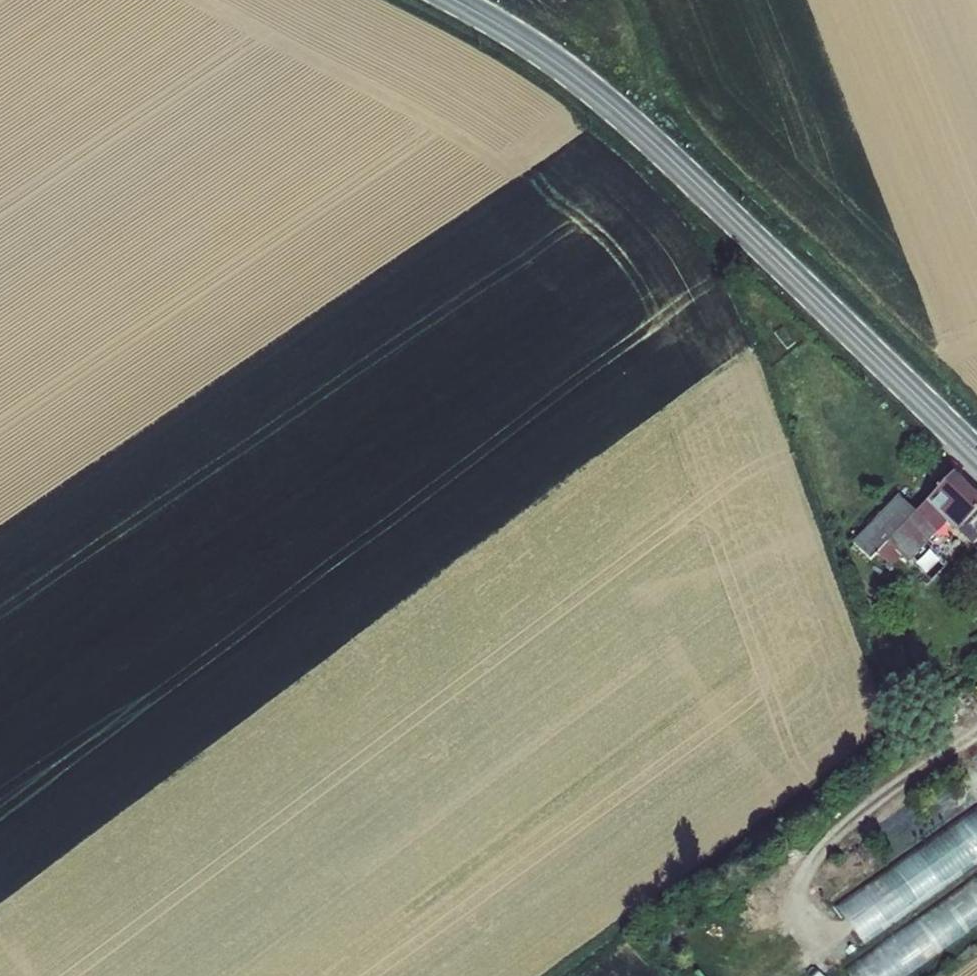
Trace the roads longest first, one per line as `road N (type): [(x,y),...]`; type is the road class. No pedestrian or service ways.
road 1 (secondary): [(976,454),(619,111),(457,0)]

